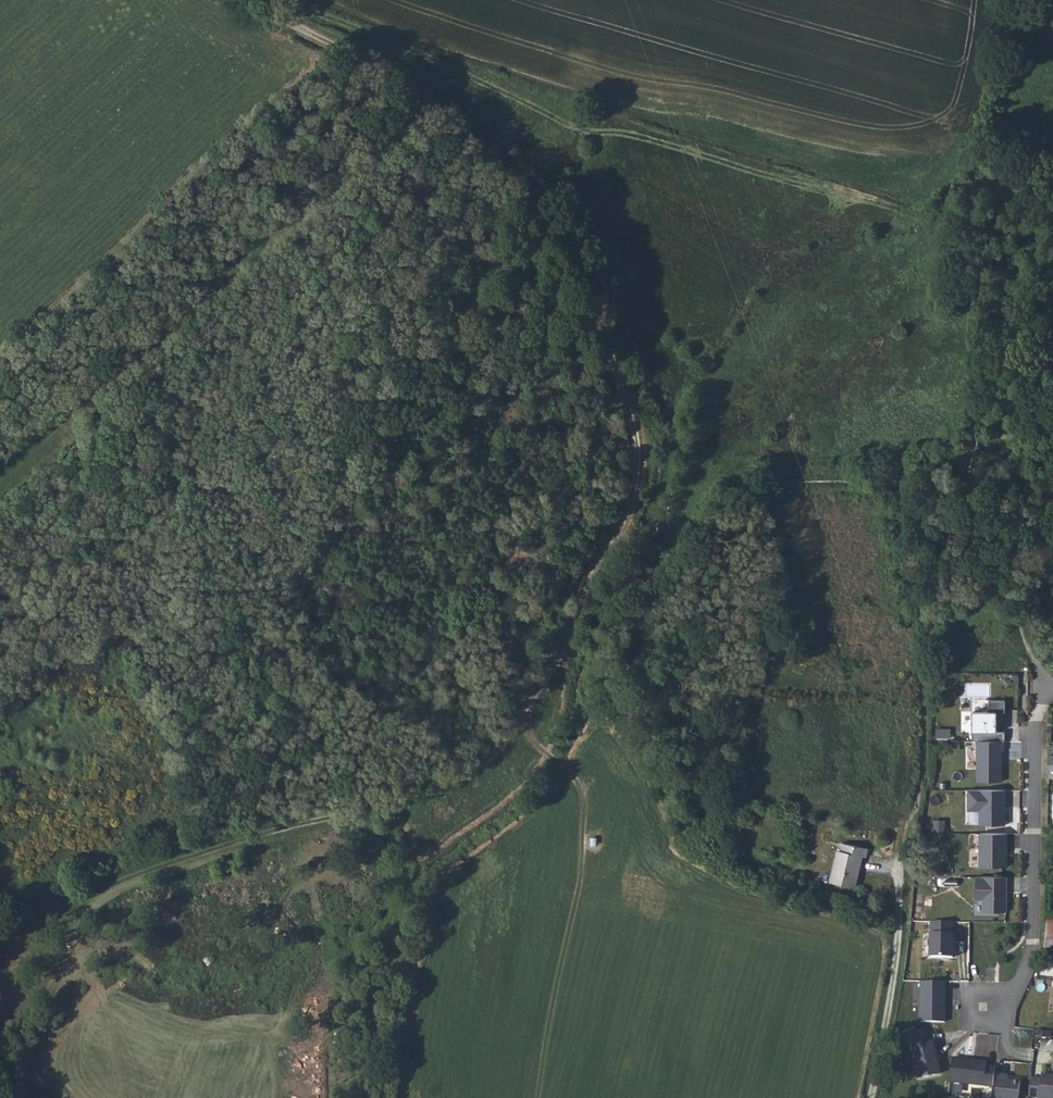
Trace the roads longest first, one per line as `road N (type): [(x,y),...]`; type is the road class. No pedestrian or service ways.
road 1 (track): [(239,0),(439,104),(578,244),(633,429),(635,488),(578,597),(555,668),(499,758),(411,813),(387,803),(124,878),(95,901),(81,936),(95,985)]
road 2 (track): [(871,1097),(898,949),(899,860),(921,793),(924,702),(944,590),(956,577),(1005,581)]
road 3 (residential): [(991,1008),(1021,981),(1031,957),(1033,758),(1037,719),(1052,688)]

